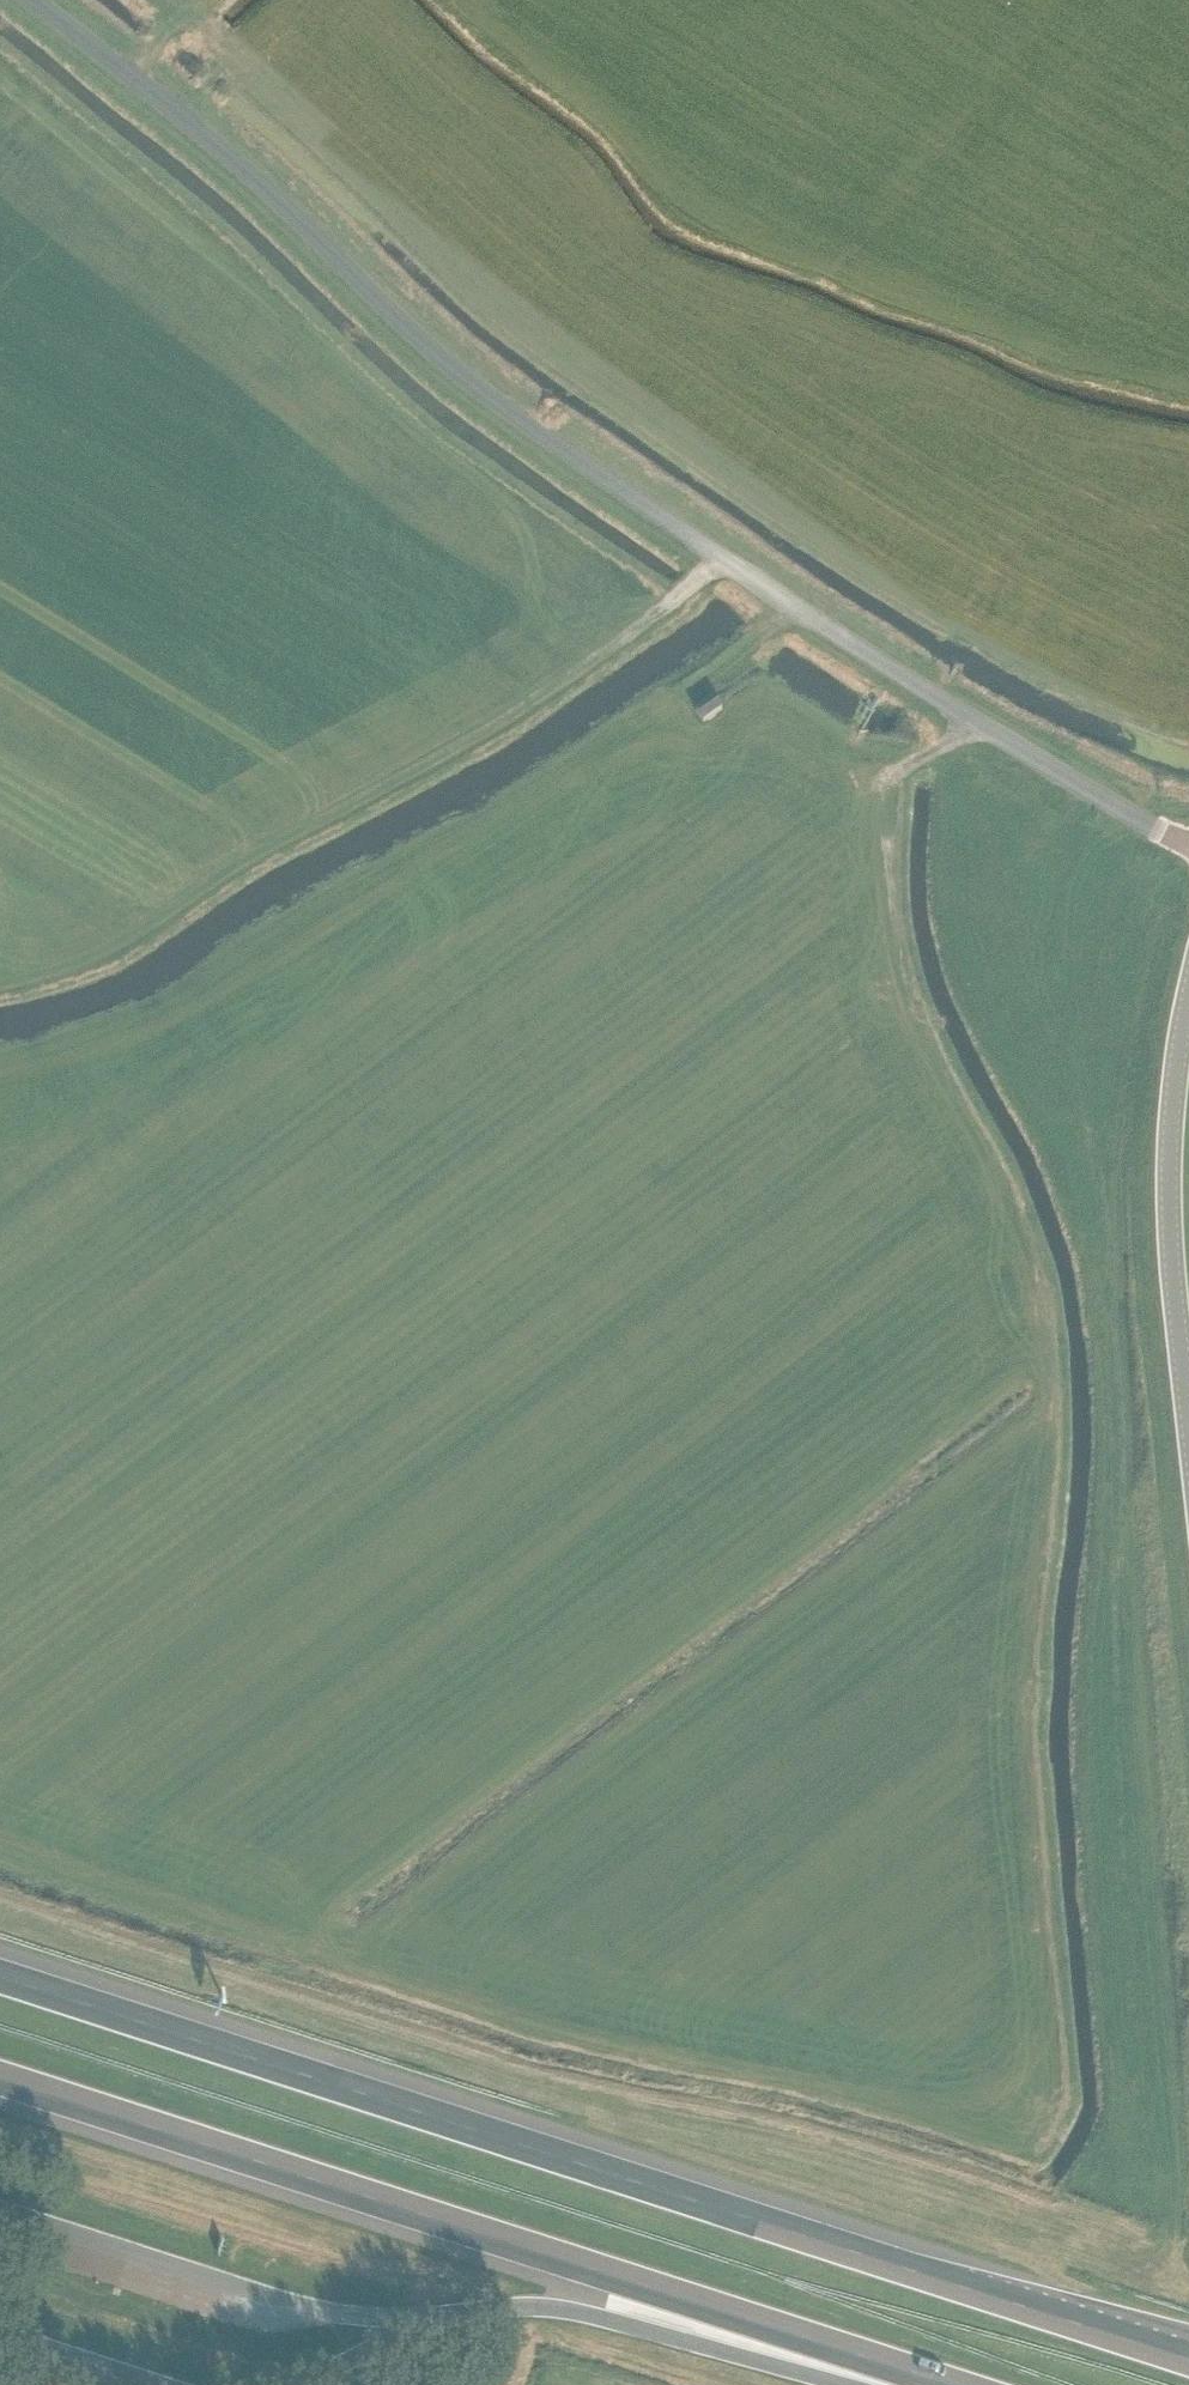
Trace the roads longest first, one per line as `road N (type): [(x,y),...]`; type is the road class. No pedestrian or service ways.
road 1 (unclassified): [(1188,845),(984,729),(514,417),(398,320),(255,181),(33,0)]
road 2 (motorway): [(1188,2360),(0,1978)]
road 3 (motorway): [(0,2080),(945,2384)]
road 4 (motorway): [(440,2318),(539,2307),(917,2384)]
road 5 (tertiary): [(1188,1433),(1169,1185),(1188,1000)]

